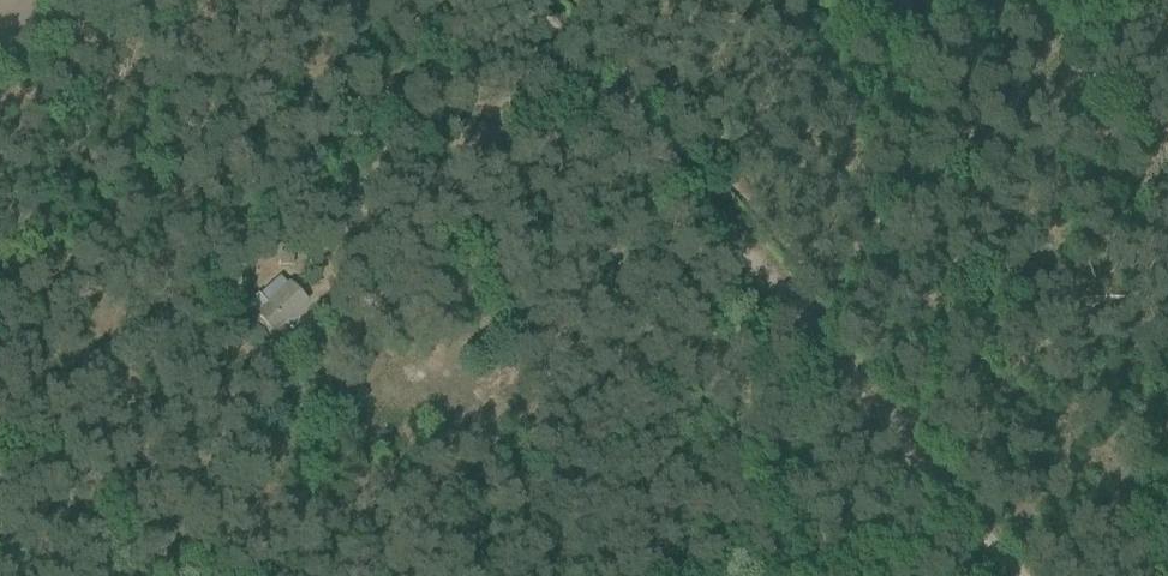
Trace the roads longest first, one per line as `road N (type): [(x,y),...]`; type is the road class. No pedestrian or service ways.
road 1 (track): [(1022,575),(537,0)]

